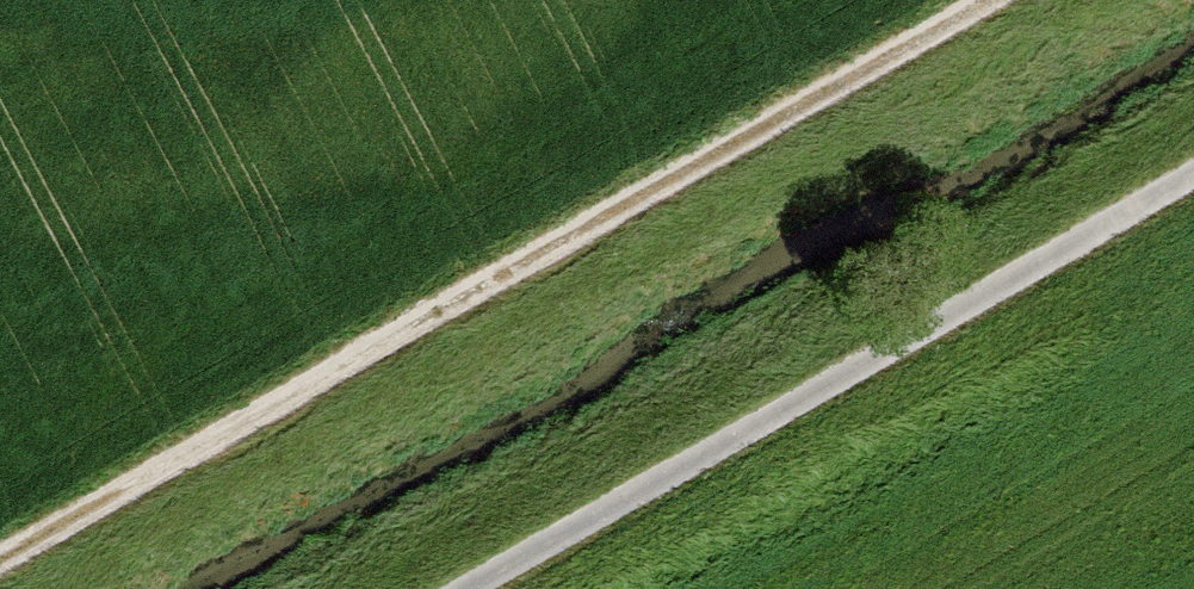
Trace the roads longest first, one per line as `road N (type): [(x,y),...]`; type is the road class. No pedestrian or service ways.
road 1 (track): [(954,0),(0,552)]
road 2 (track): [(468,588),(1193,179)]

